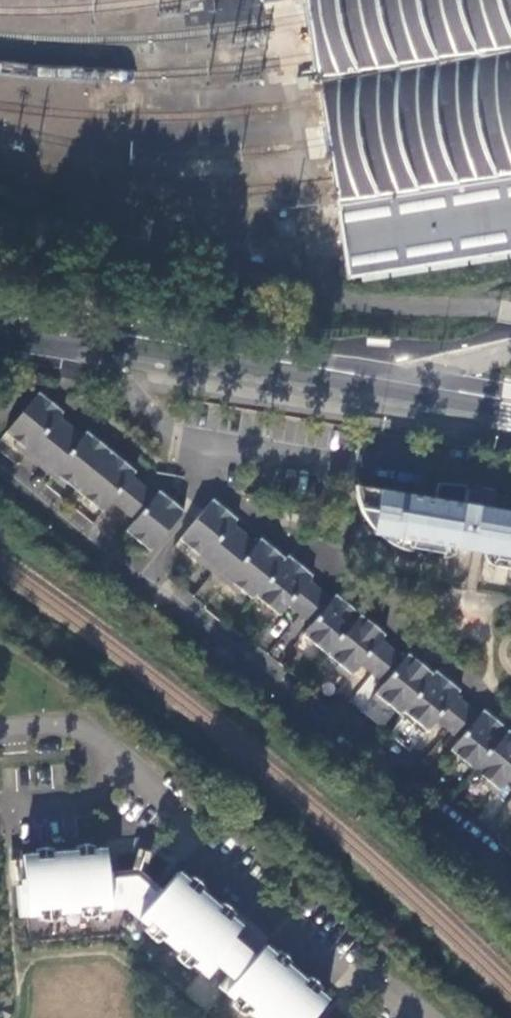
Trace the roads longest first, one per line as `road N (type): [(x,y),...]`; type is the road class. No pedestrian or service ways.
road 1 (residential): [(0,730),(64,725),(404,1017)]
road 2 (residential): [(144,578),(510,865)]
road 3 (tertiary): [(99,341),(510,415)]
road 4 (residential): [(510,481),(241,452)]
road 5 (residential): [(99,341),(175,438),(241,452)]
road 6 (residential): [(144,578),(0,464)]
road 7 (residential): [(241,452),(144,578)]

